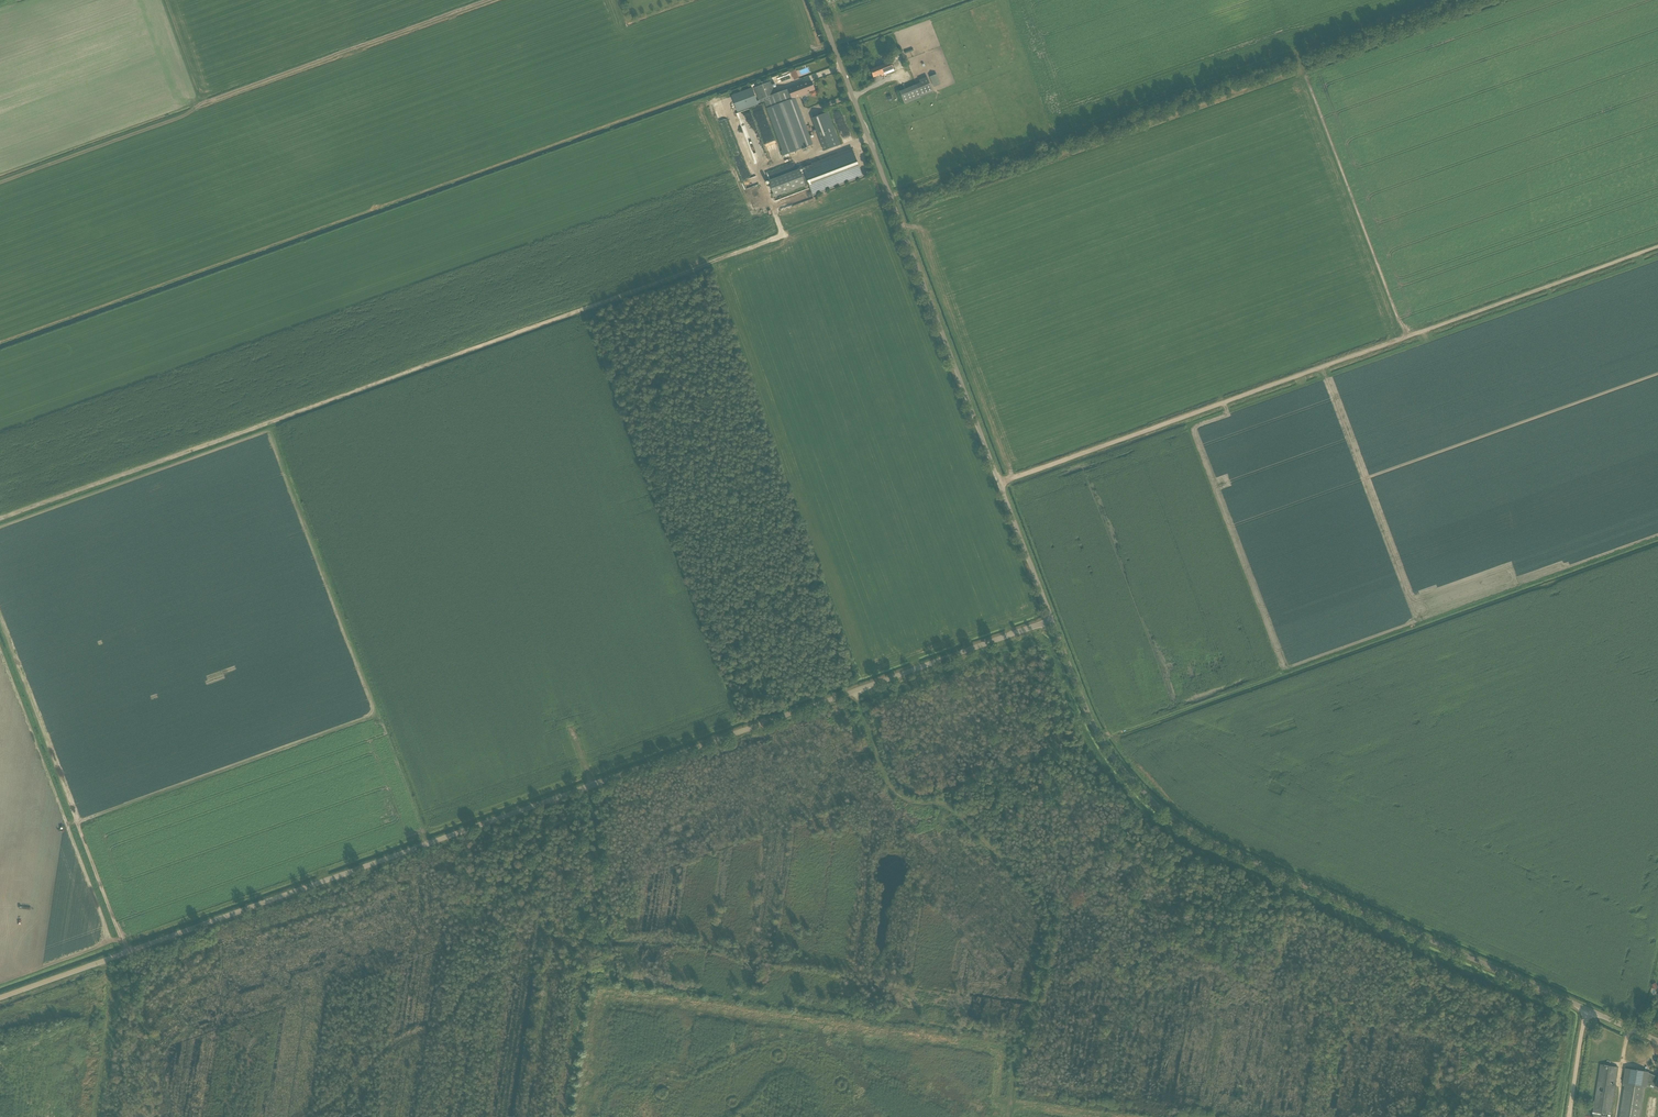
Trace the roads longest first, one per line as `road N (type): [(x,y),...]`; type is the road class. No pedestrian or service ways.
road 1 (unclassified): [(0,998),(1052,617)]
road 2 (unclassified): [(1657,1043),(1223,850),(1174,821),(1114,764),(1052,617)]
road 3 (track): [(729,102),(783,234),(253,429)]
road 4 (track): [(1001,484),(1657,248)]
road 5 (unclassified): [(1052,617),(815,0)]
road 6 (track): [(1007,1116),(1051,944),(1050,908),(948,807),(900,797),(858,689)]
road 7 (track): [(493,0),(195,107)]

